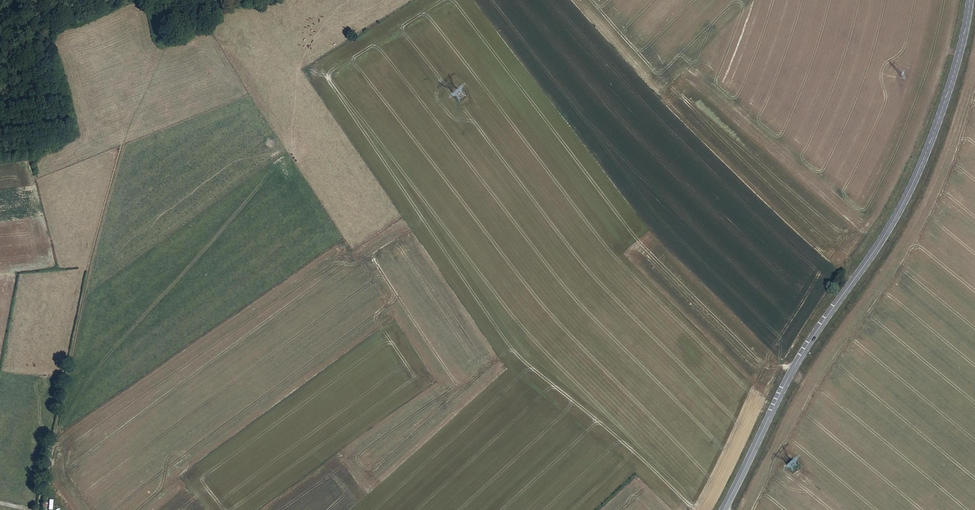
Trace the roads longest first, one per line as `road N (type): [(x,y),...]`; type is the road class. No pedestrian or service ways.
road 1 (tertiary): [(969,0),(923,163),(806,350),(724,509)]
road 2 (track): [(162,41),(105,205),(39,509)]

